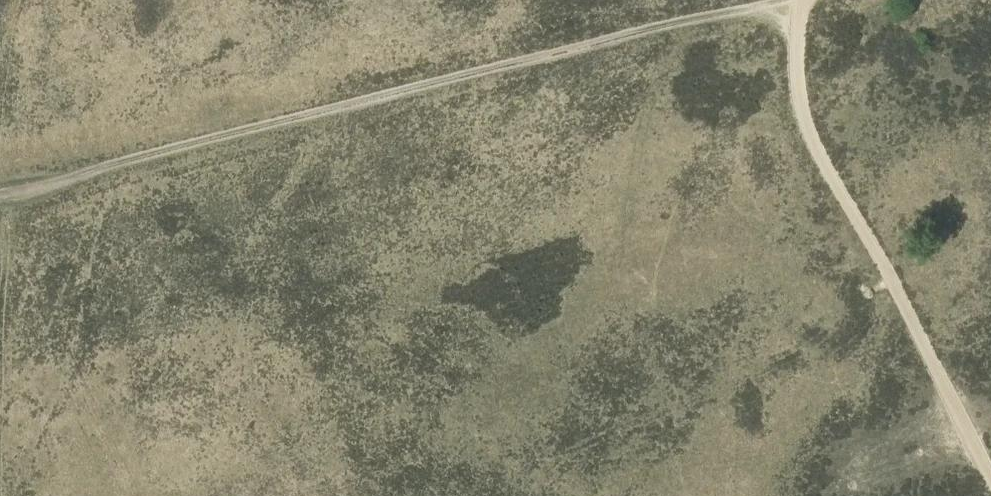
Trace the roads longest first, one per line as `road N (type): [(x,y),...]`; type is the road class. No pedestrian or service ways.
road 1 (track): [(781,0),(0,192)]
road 2 (track): [(800,0),(793,71),(804,129),(990,486)]
road 3 (track): [(2,192),(0,322)]

